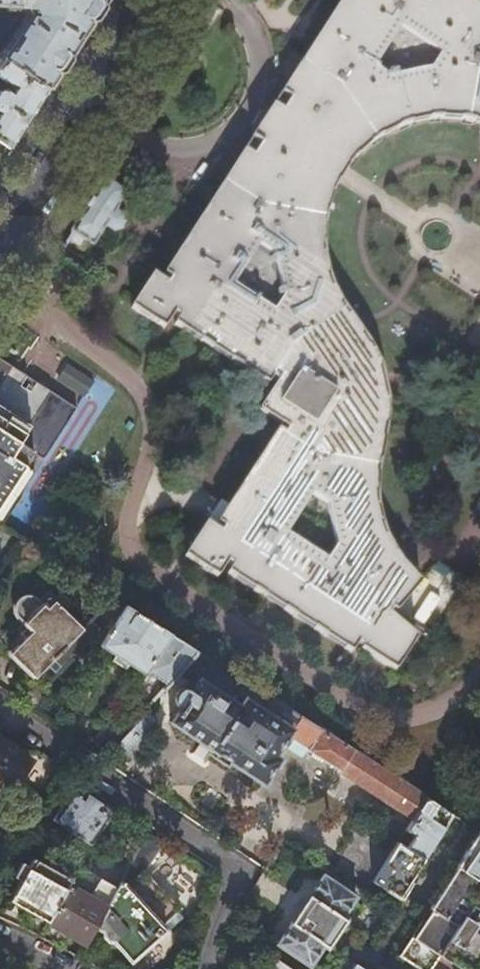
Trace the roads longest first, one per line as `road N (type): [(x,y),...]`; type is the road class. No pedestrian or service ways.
road 1 (residential): [(0,710),(238,869),(205,968)]
road 2 (residential): [(161,0),(0,251)]
road 3 (residential): [(461,825),(375,959)]

